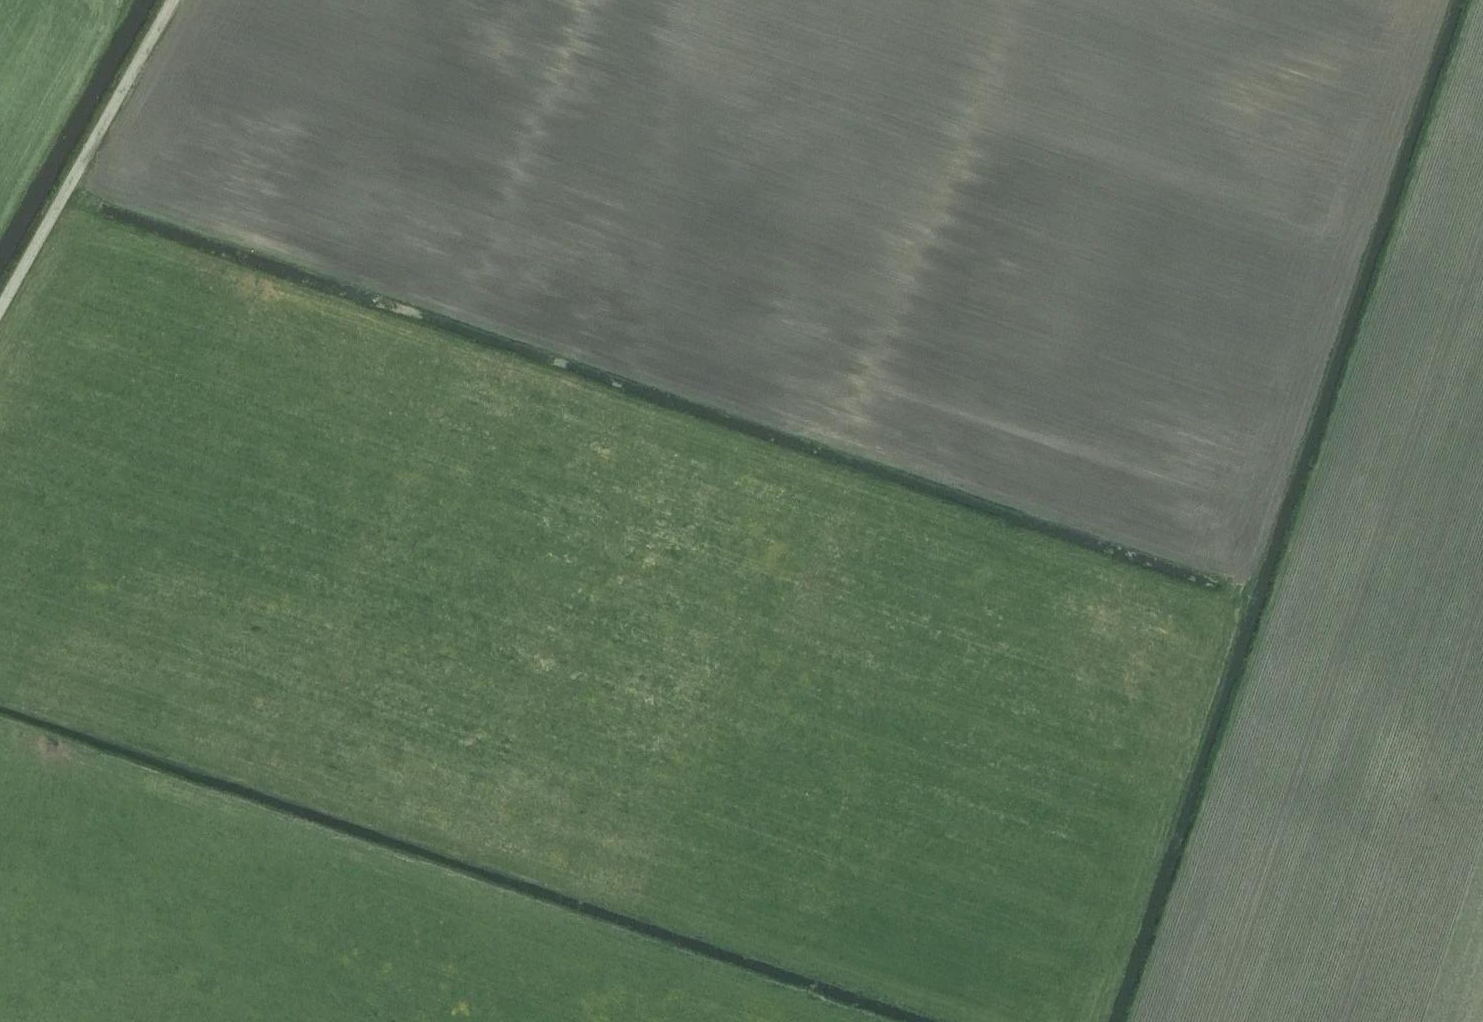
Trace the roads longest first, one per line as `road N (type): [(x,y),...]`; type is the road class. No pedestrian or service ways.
road 1 (track): [(0,290),(163,0)]

